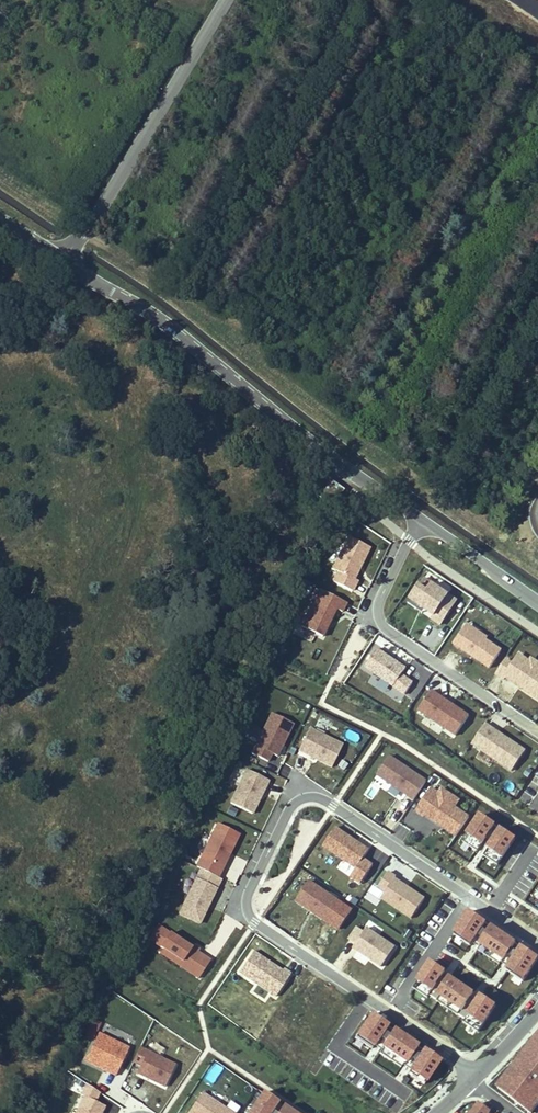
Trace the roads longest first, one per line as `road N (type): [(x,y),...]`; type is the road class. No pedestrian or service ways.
road 1 (residential): [(475,1075),(253,920),(243,892),(292,799),(316,793),(537,943)]
road 2 (unclassified): [(61,261),(138,306),(424,521)]
road 3 (unclassified): [(225,0),(61,261)]
road 4 (residential): [(537,731),(379,622),(383,589),(424,521)]
road 5 (unclassified): [(424,521),(537,599)]

